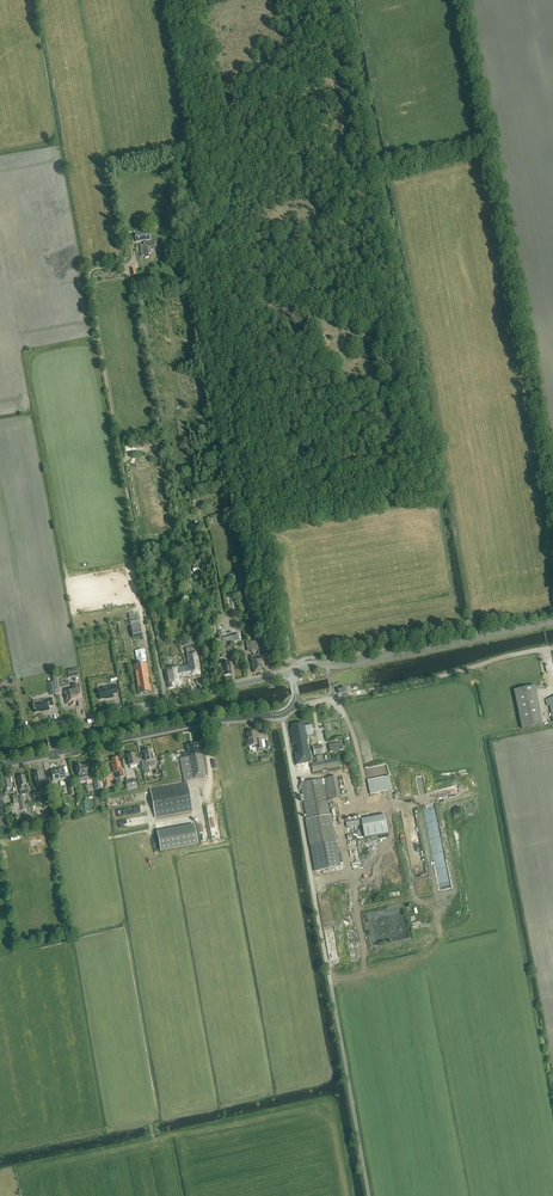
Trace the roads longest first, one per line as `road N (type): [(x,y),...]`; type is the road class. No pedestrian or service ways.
road 1 (unclassified): [(0,738),(295,677)]
road 2 (tertiary): [(0,766),(198,722),(282,714)]
road 3 (tertiary): [(295,677),(310,665),(356,663),(552,621)]
road 4 (track): [(547,647),(348,695)]

